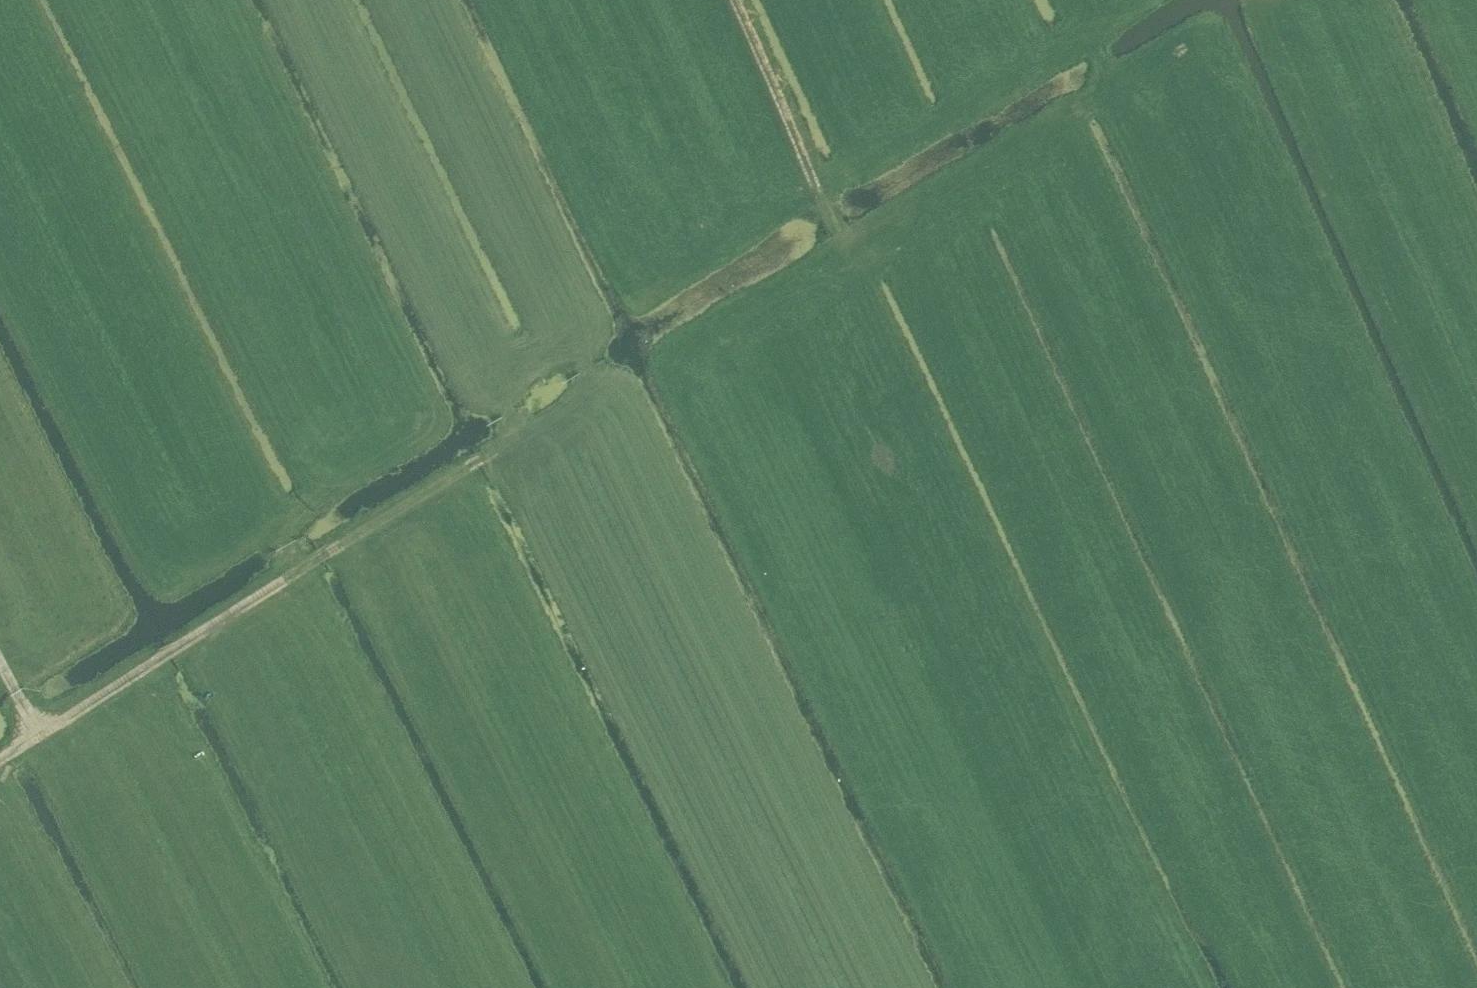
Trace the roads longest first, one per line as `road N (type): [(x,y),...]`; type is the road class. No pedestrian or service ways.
road 1 (track): [(283,579),(0,758)]
road 2 (track): [(737,0),(823,198)]

